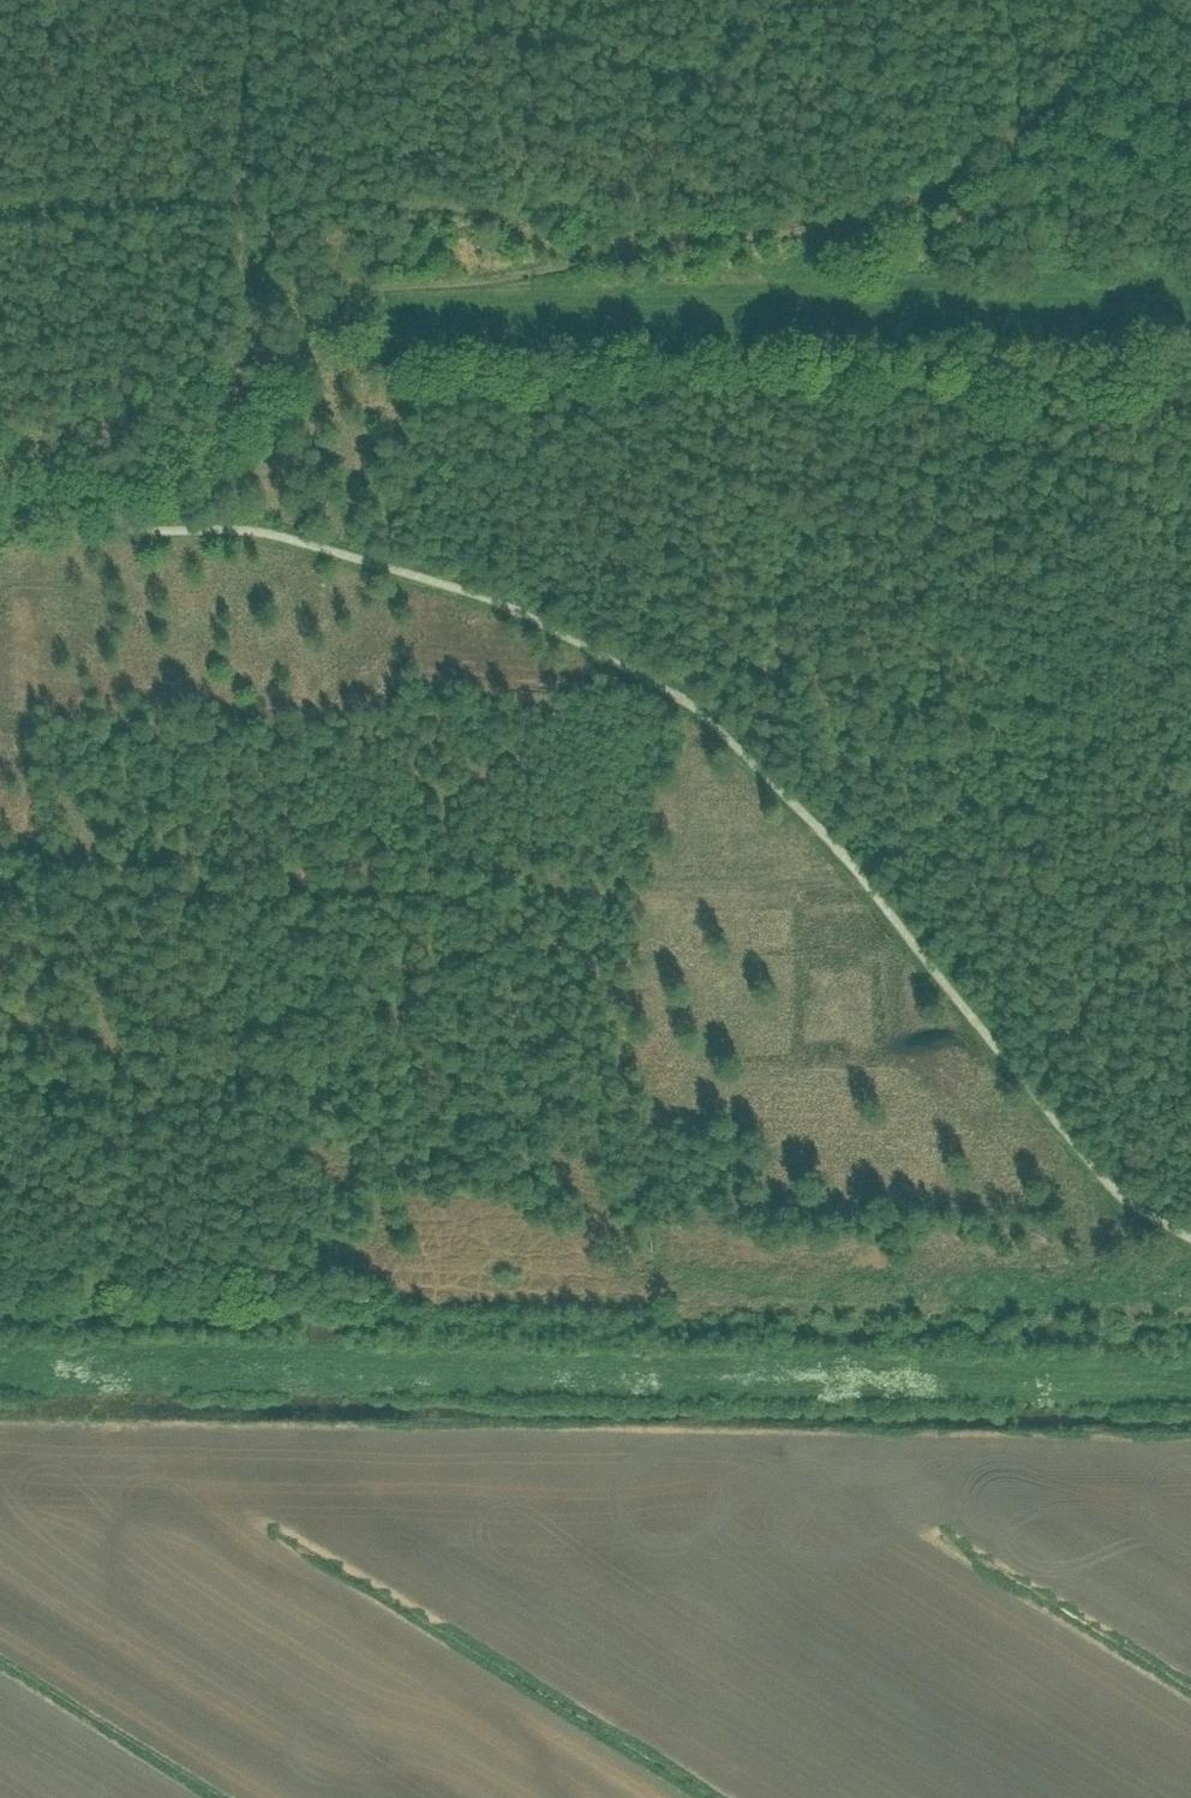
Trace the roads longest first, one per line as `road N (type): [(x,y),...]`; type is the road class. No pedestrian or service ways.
road 1 (track): [(568,273),(710,244),(876,226),(1072,122),(1190,111)]
road 2 (track): [(238,423),(371,298),(568,273)]
road 3 (track): [(113,510),(168,483),(238,423)]

